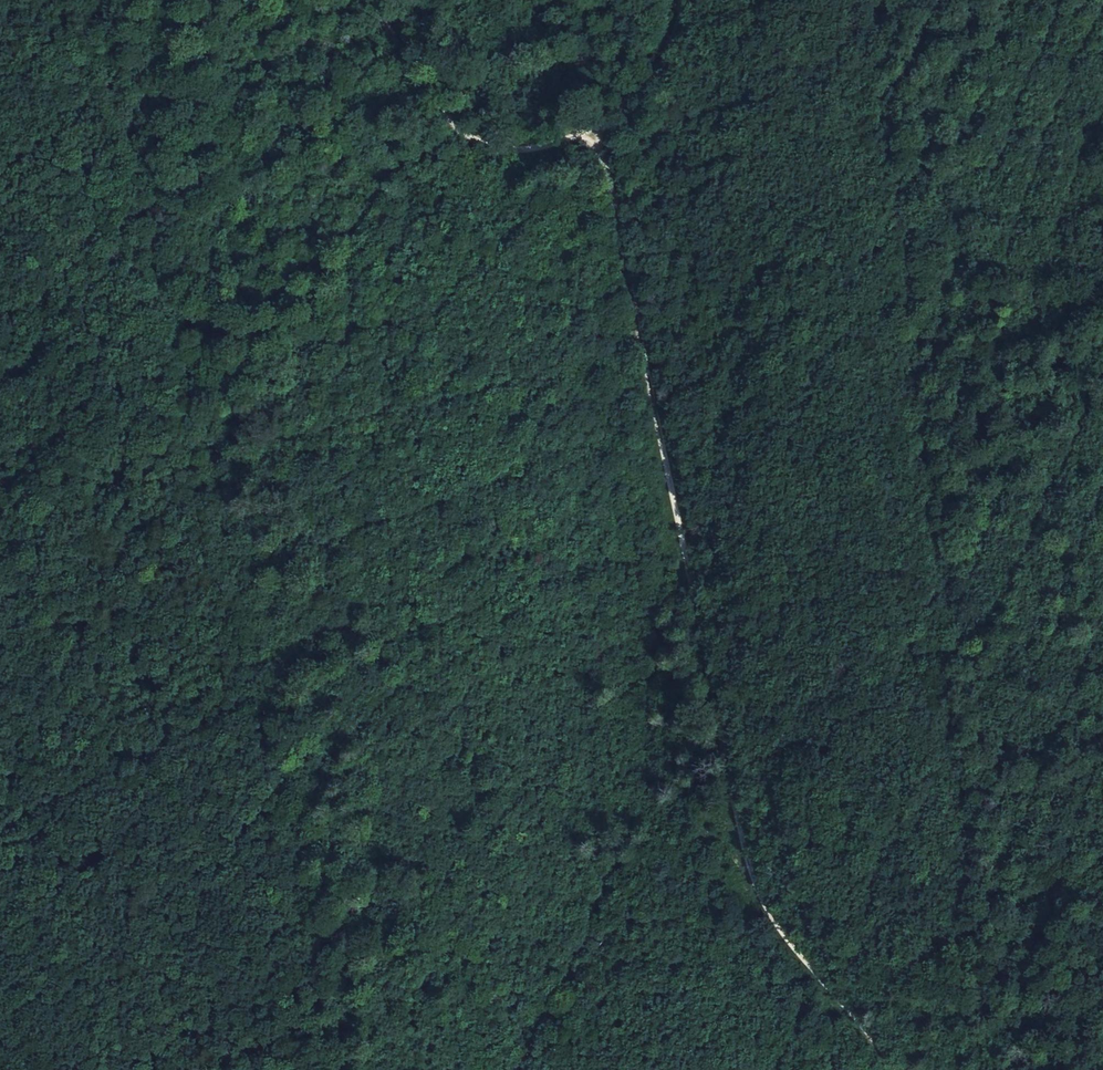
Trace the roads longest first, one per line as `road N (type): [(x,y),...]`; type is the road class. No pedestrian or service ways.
road 1 (track): [(591,132),(618,225),(748,861),(779,927),(840,1002)]
road 2 (track): [(369,0),(453,117),(490,141),(531,149),(591,132),(635,99),(671,47),(676,0)]

